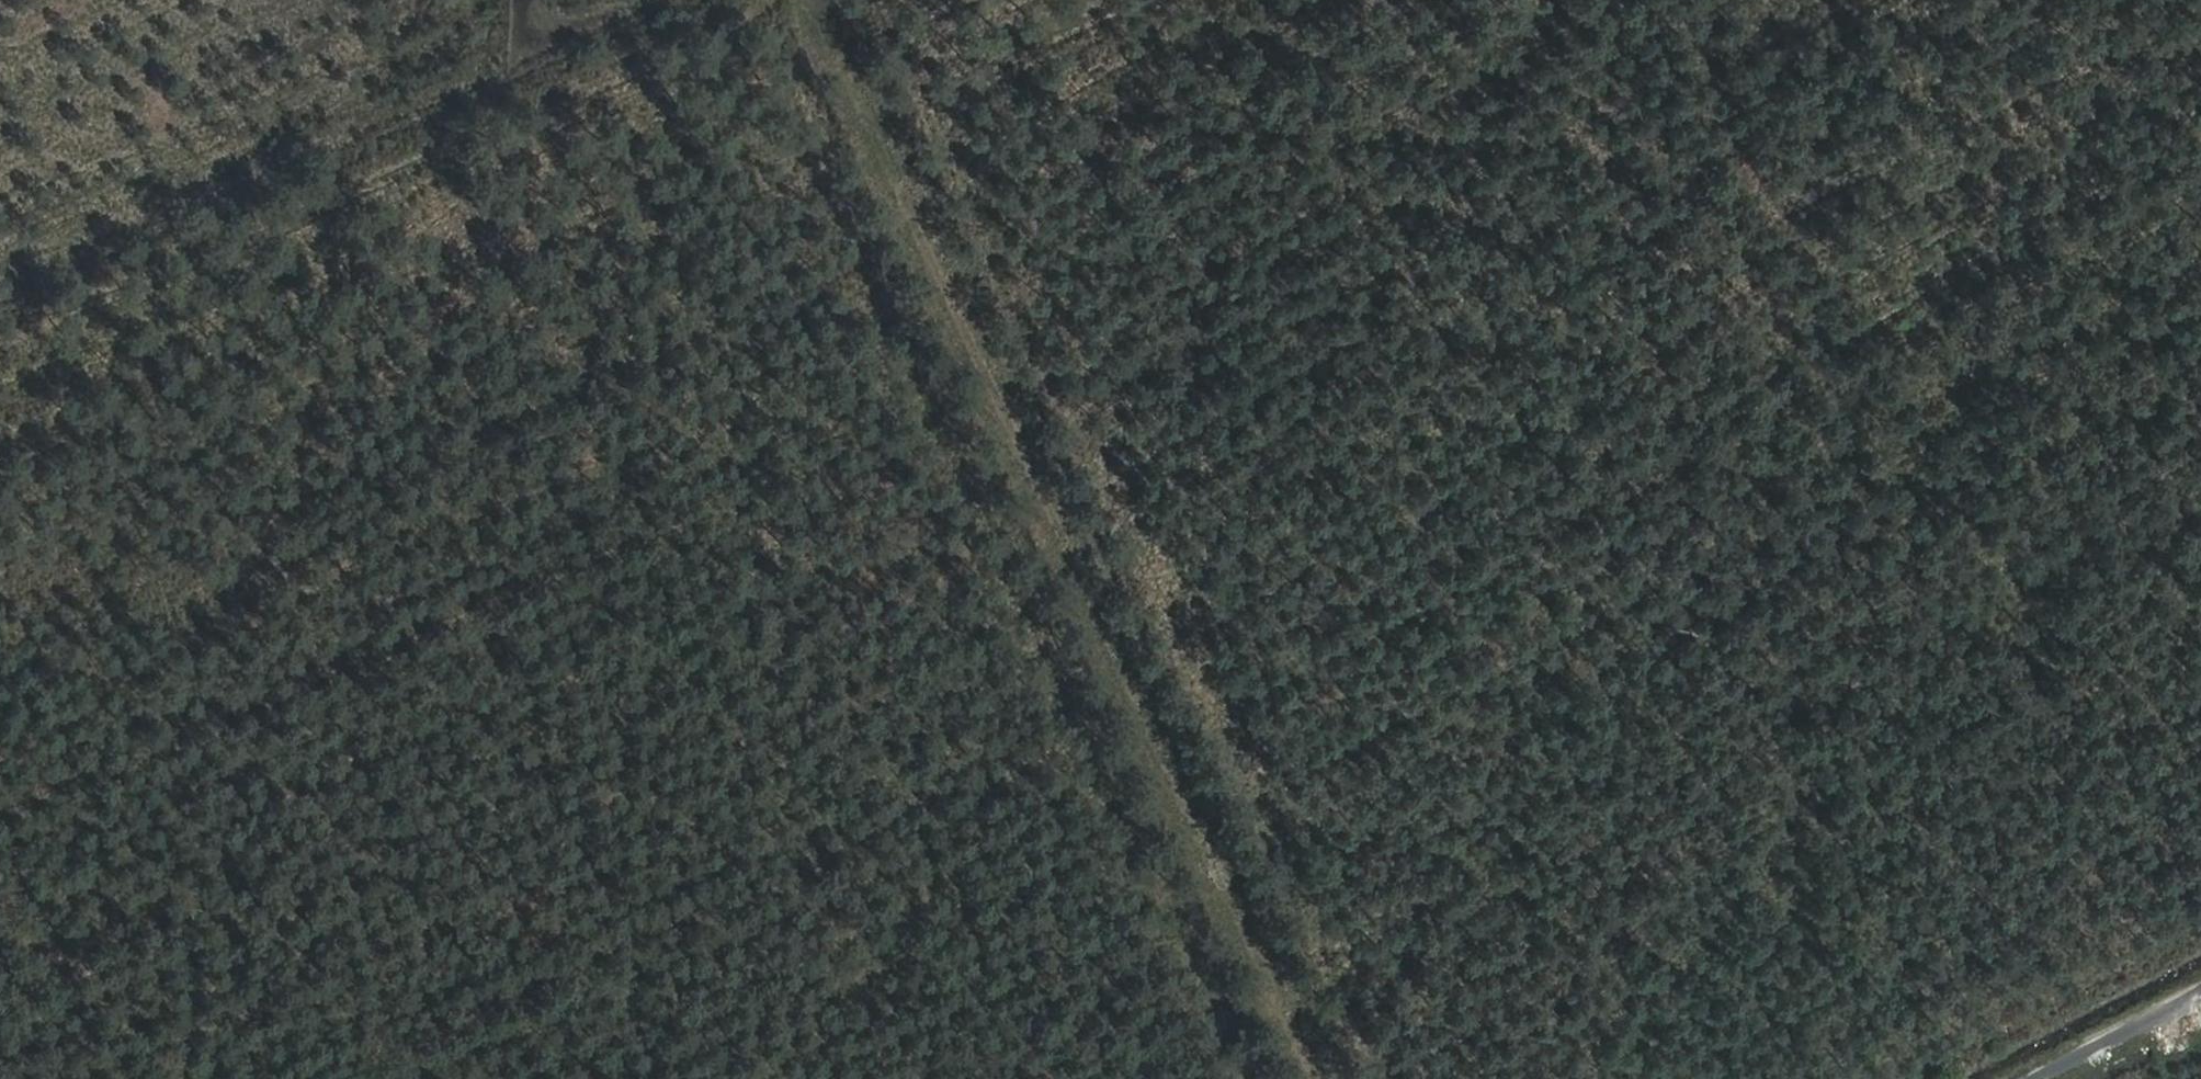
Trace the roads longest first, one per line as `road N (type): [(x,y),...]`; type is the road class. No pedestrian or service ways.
road 1 (unclassified): [(2200,994),(2036,1078)]

